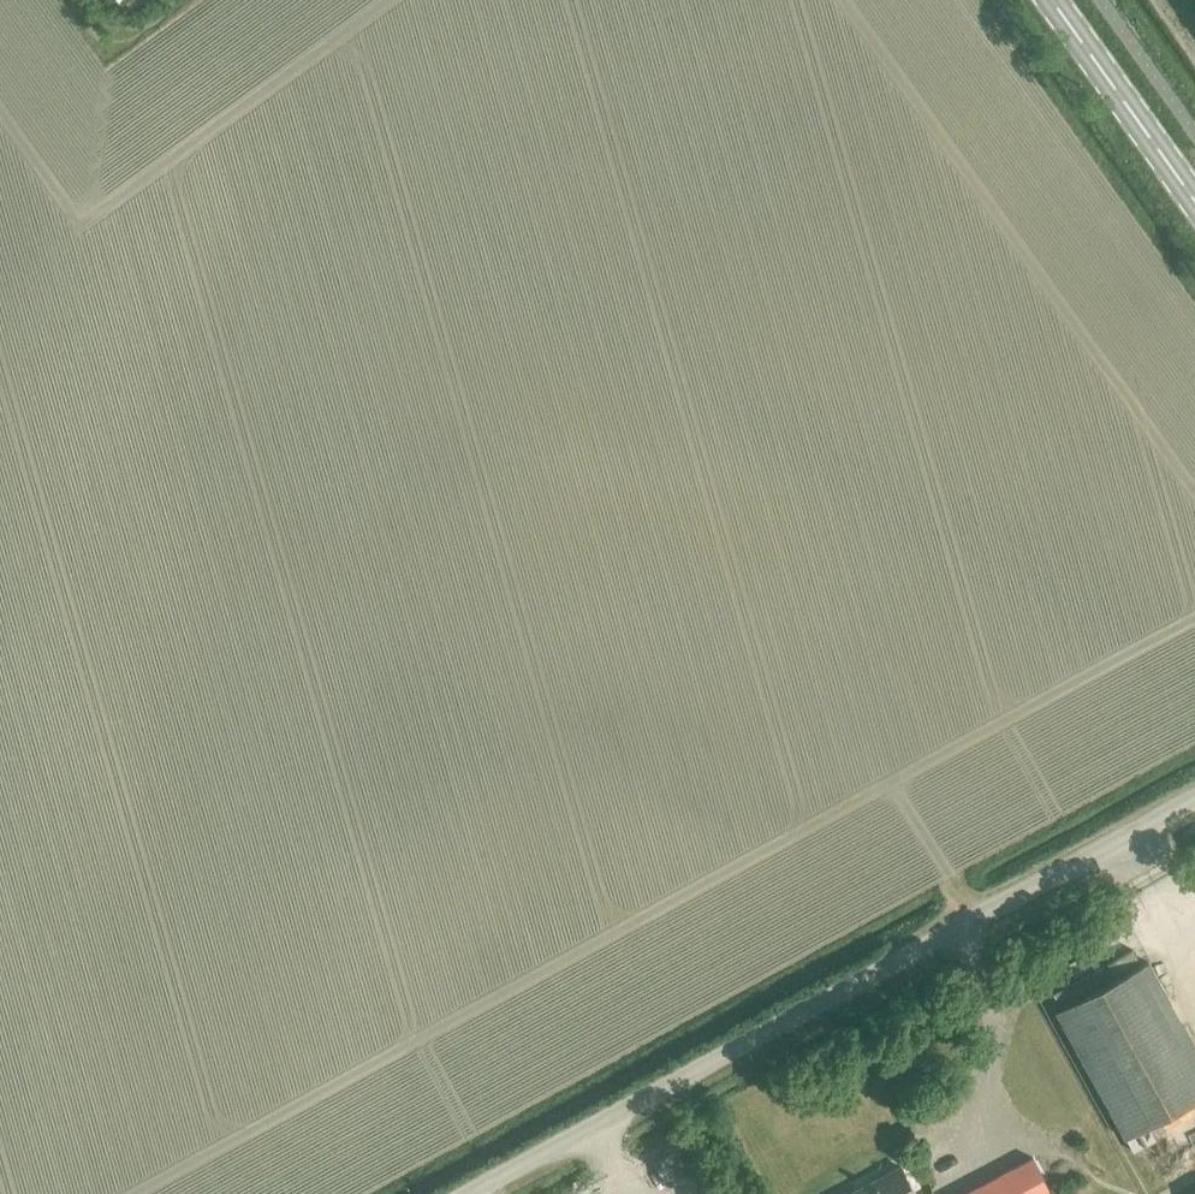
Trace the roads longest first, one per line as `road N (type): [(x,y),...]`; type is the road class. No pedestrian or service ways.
road 1 (unclassified): [(473,1193),(1194,796)]
road 2 (secondary): [(1194,206),(1046,0)]

